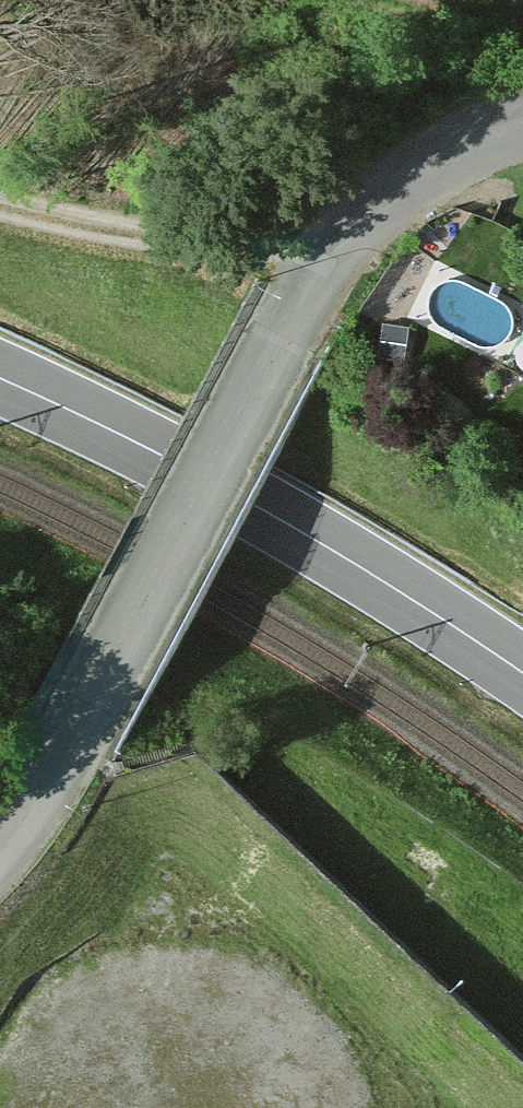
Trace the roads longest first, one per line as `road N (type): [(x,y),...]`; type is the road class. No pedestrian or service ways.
road 1 (unclassified): [(522,128),(406,181),(328,265),(283,333),(91,690),(0,834)]
road 2 (secondary): [(522,672),(291,526),(0,378)]
road 3 (track): [(328,265),(271,245),(158,238),(0,206)]

